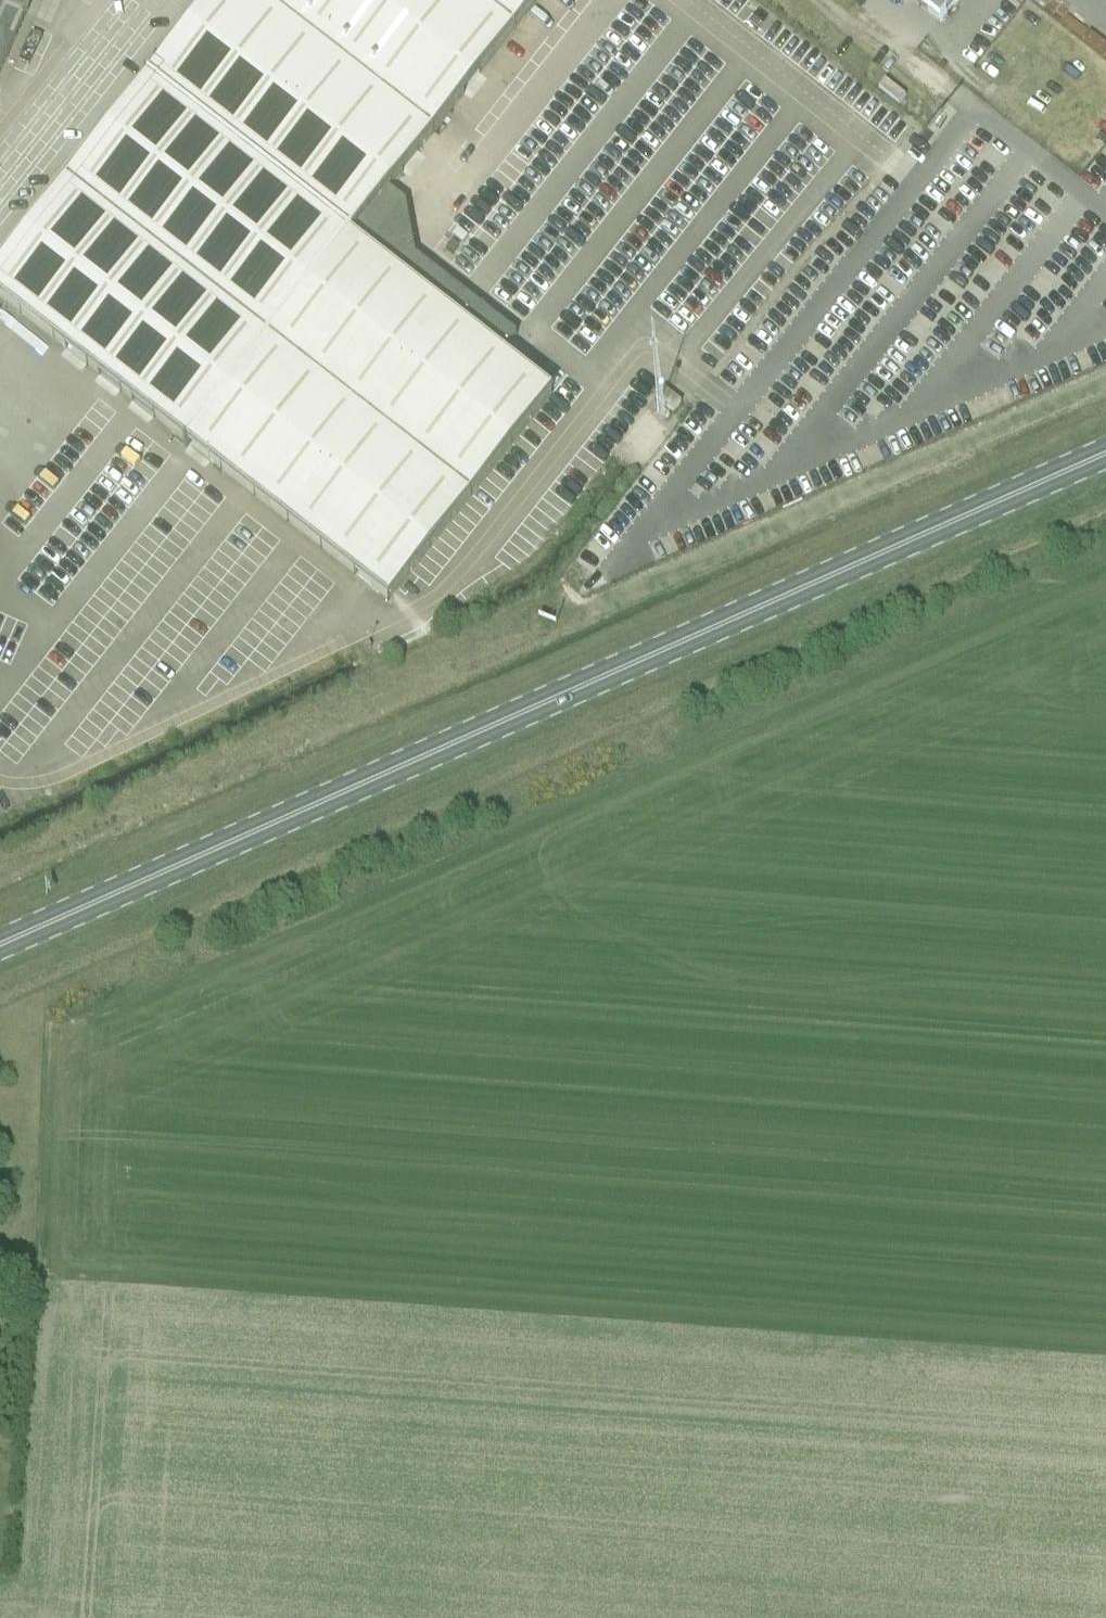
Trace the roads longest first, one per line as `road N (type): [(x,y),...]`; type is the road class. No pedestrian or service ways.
road 1 (primary): [(0,945),(1105,453)]

